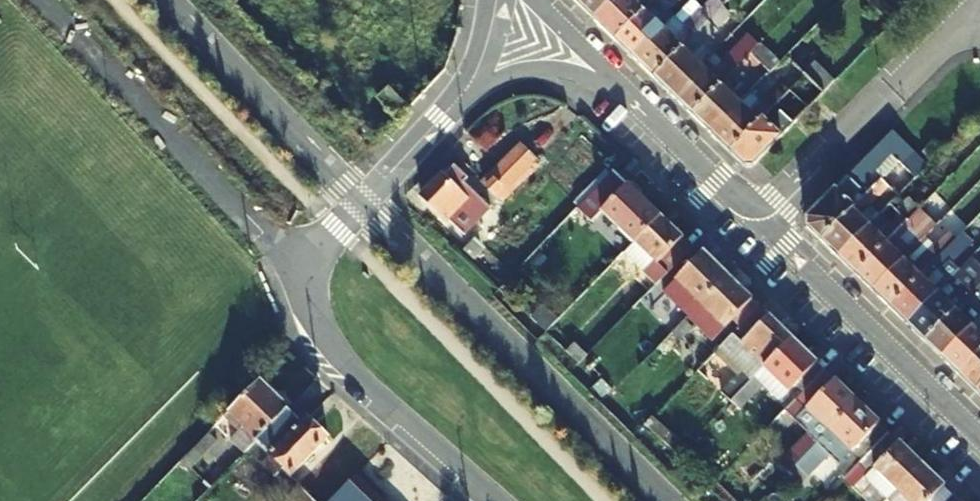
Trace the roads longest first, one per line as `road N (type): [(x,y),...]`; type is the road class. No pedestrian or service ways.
road 1 (residential): [(979,439),(620,85)]
road 2 (residential): [(301,267),(307,301),(333,351),(501,500)]
road 3 (residential): [(301,267),(464,91)]
road 4 (residential): [(620,85),(544,66),(464,91)]
road 5 (residential): [(620,85),(535,0)]

